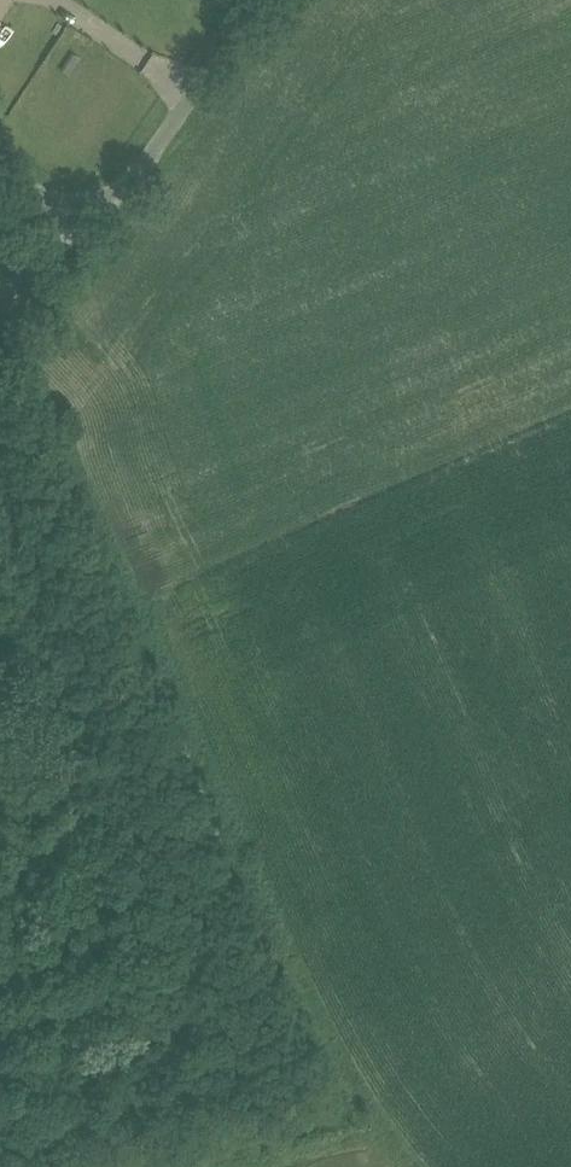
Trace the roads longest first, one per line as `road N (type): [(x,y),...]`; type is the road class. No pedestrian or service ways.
road 1 (unclassified): [(257,0),(138,169),(102,204),(74,209),(0,178)]

